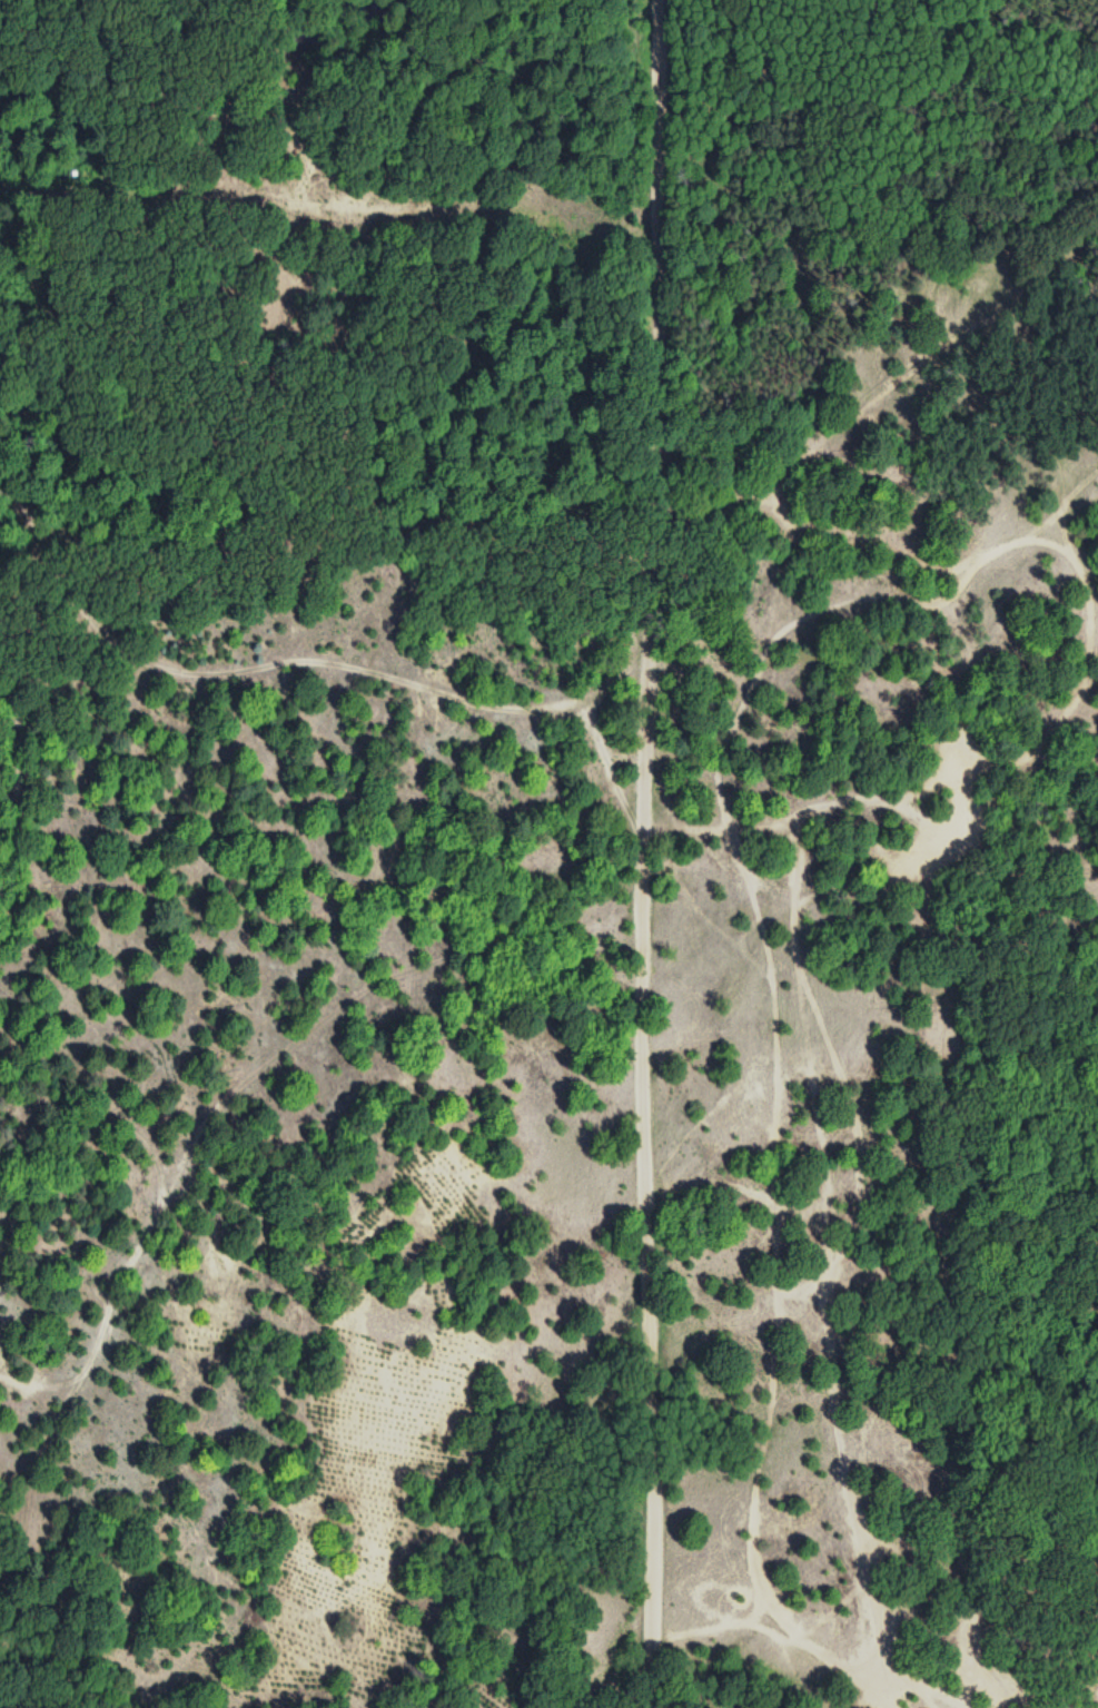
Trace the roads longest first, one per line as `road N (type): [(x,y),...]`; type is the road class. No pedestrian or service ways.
road 1 (residential): [(651,1707),(633,1228),(632,919),(622,829),(648,0)]
road 2 (track): [(0,1502),(27,1433),(99,1322),(142,1231),(244,1100),(304,1041),(405,986),(511,952),(572,921),(622,829)]

